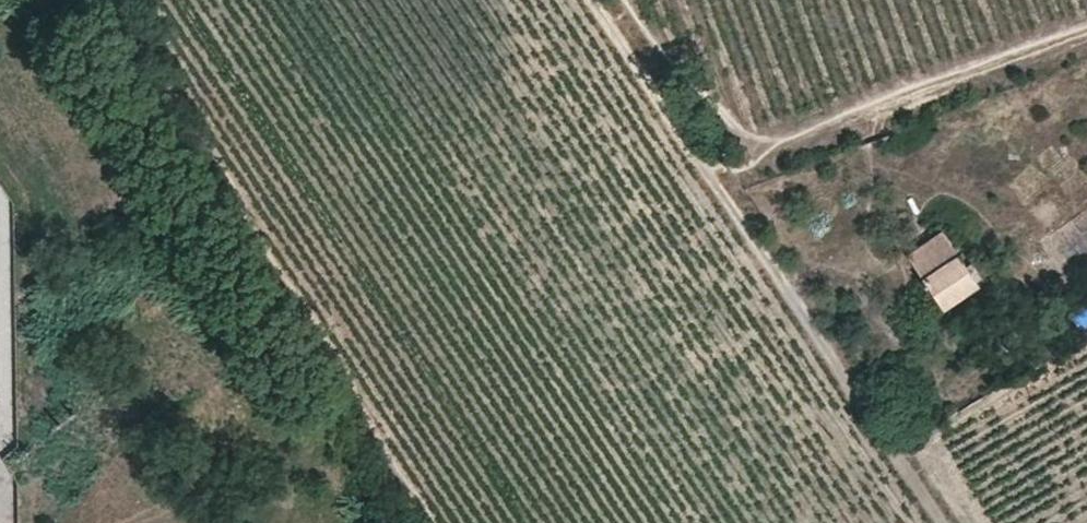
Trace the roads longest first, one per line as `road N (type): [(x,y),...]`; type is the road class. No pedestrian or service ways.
road 1 (track): [(946,522),(597,0)]

